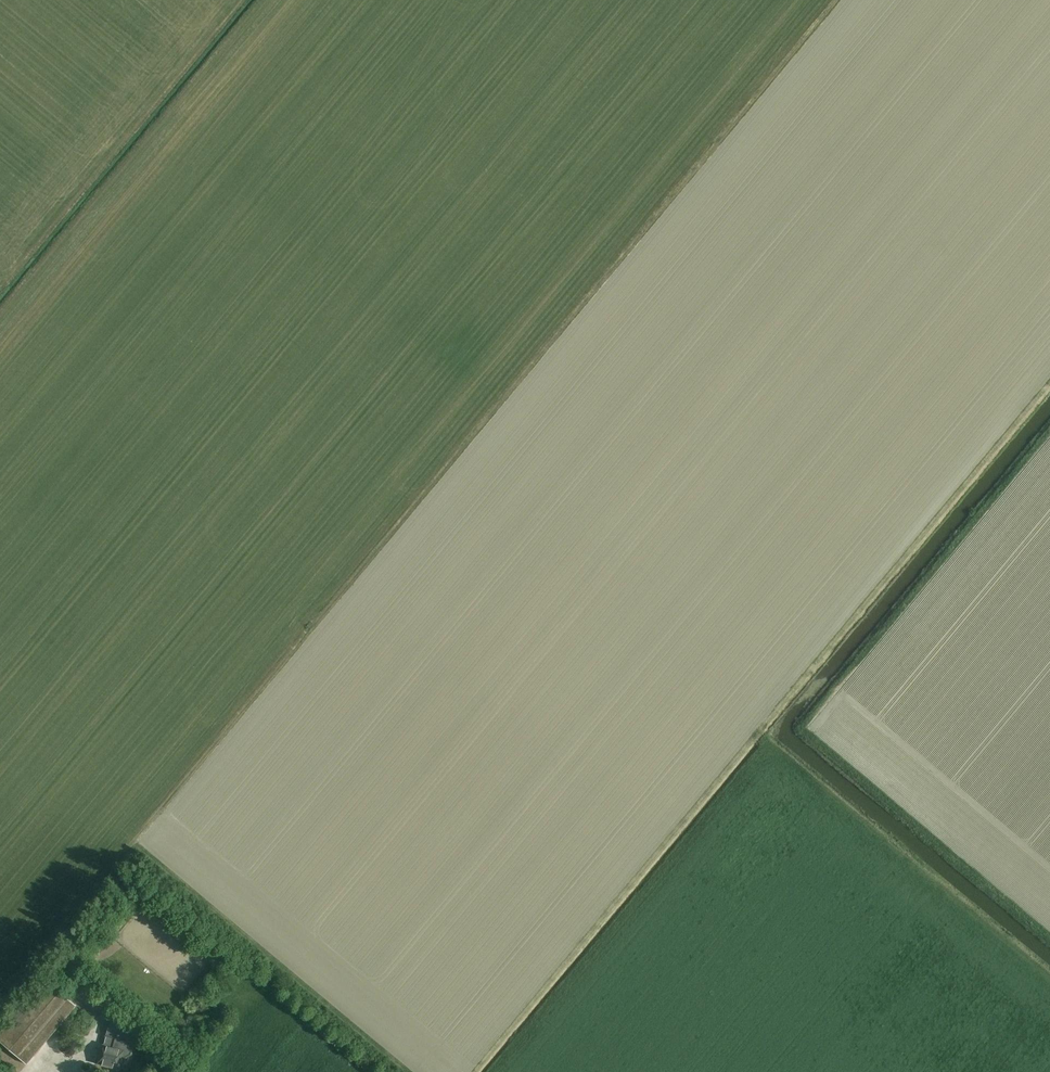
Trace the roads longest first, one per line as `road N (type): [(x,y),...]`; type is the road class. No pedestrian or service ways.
road 1 (track): [(836,0),(0,998)]

